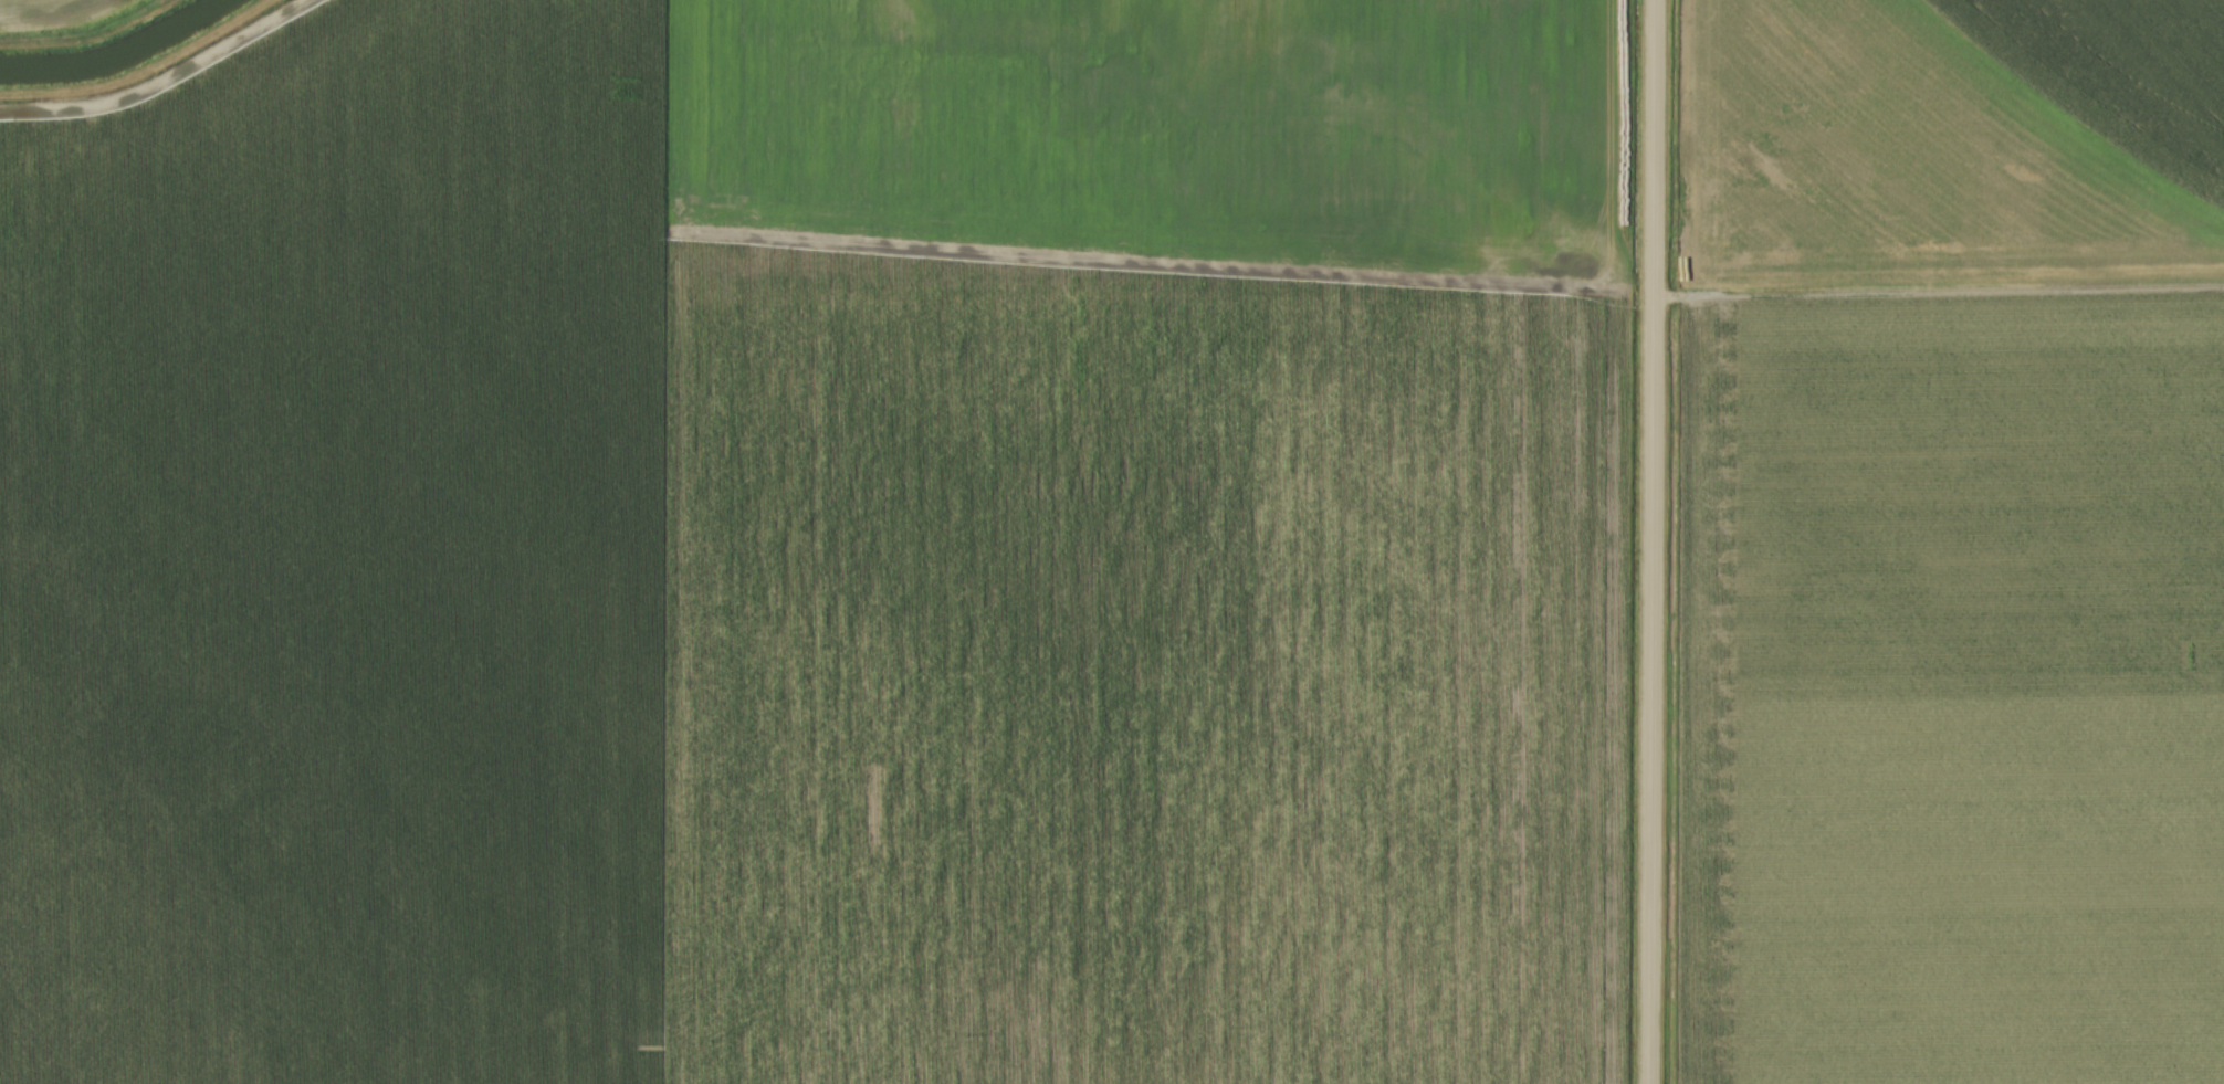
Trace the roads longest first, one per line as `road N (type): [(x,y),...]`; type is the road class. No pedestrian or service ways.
road 1 (residential): [(1653,0),(1645,1083)]

